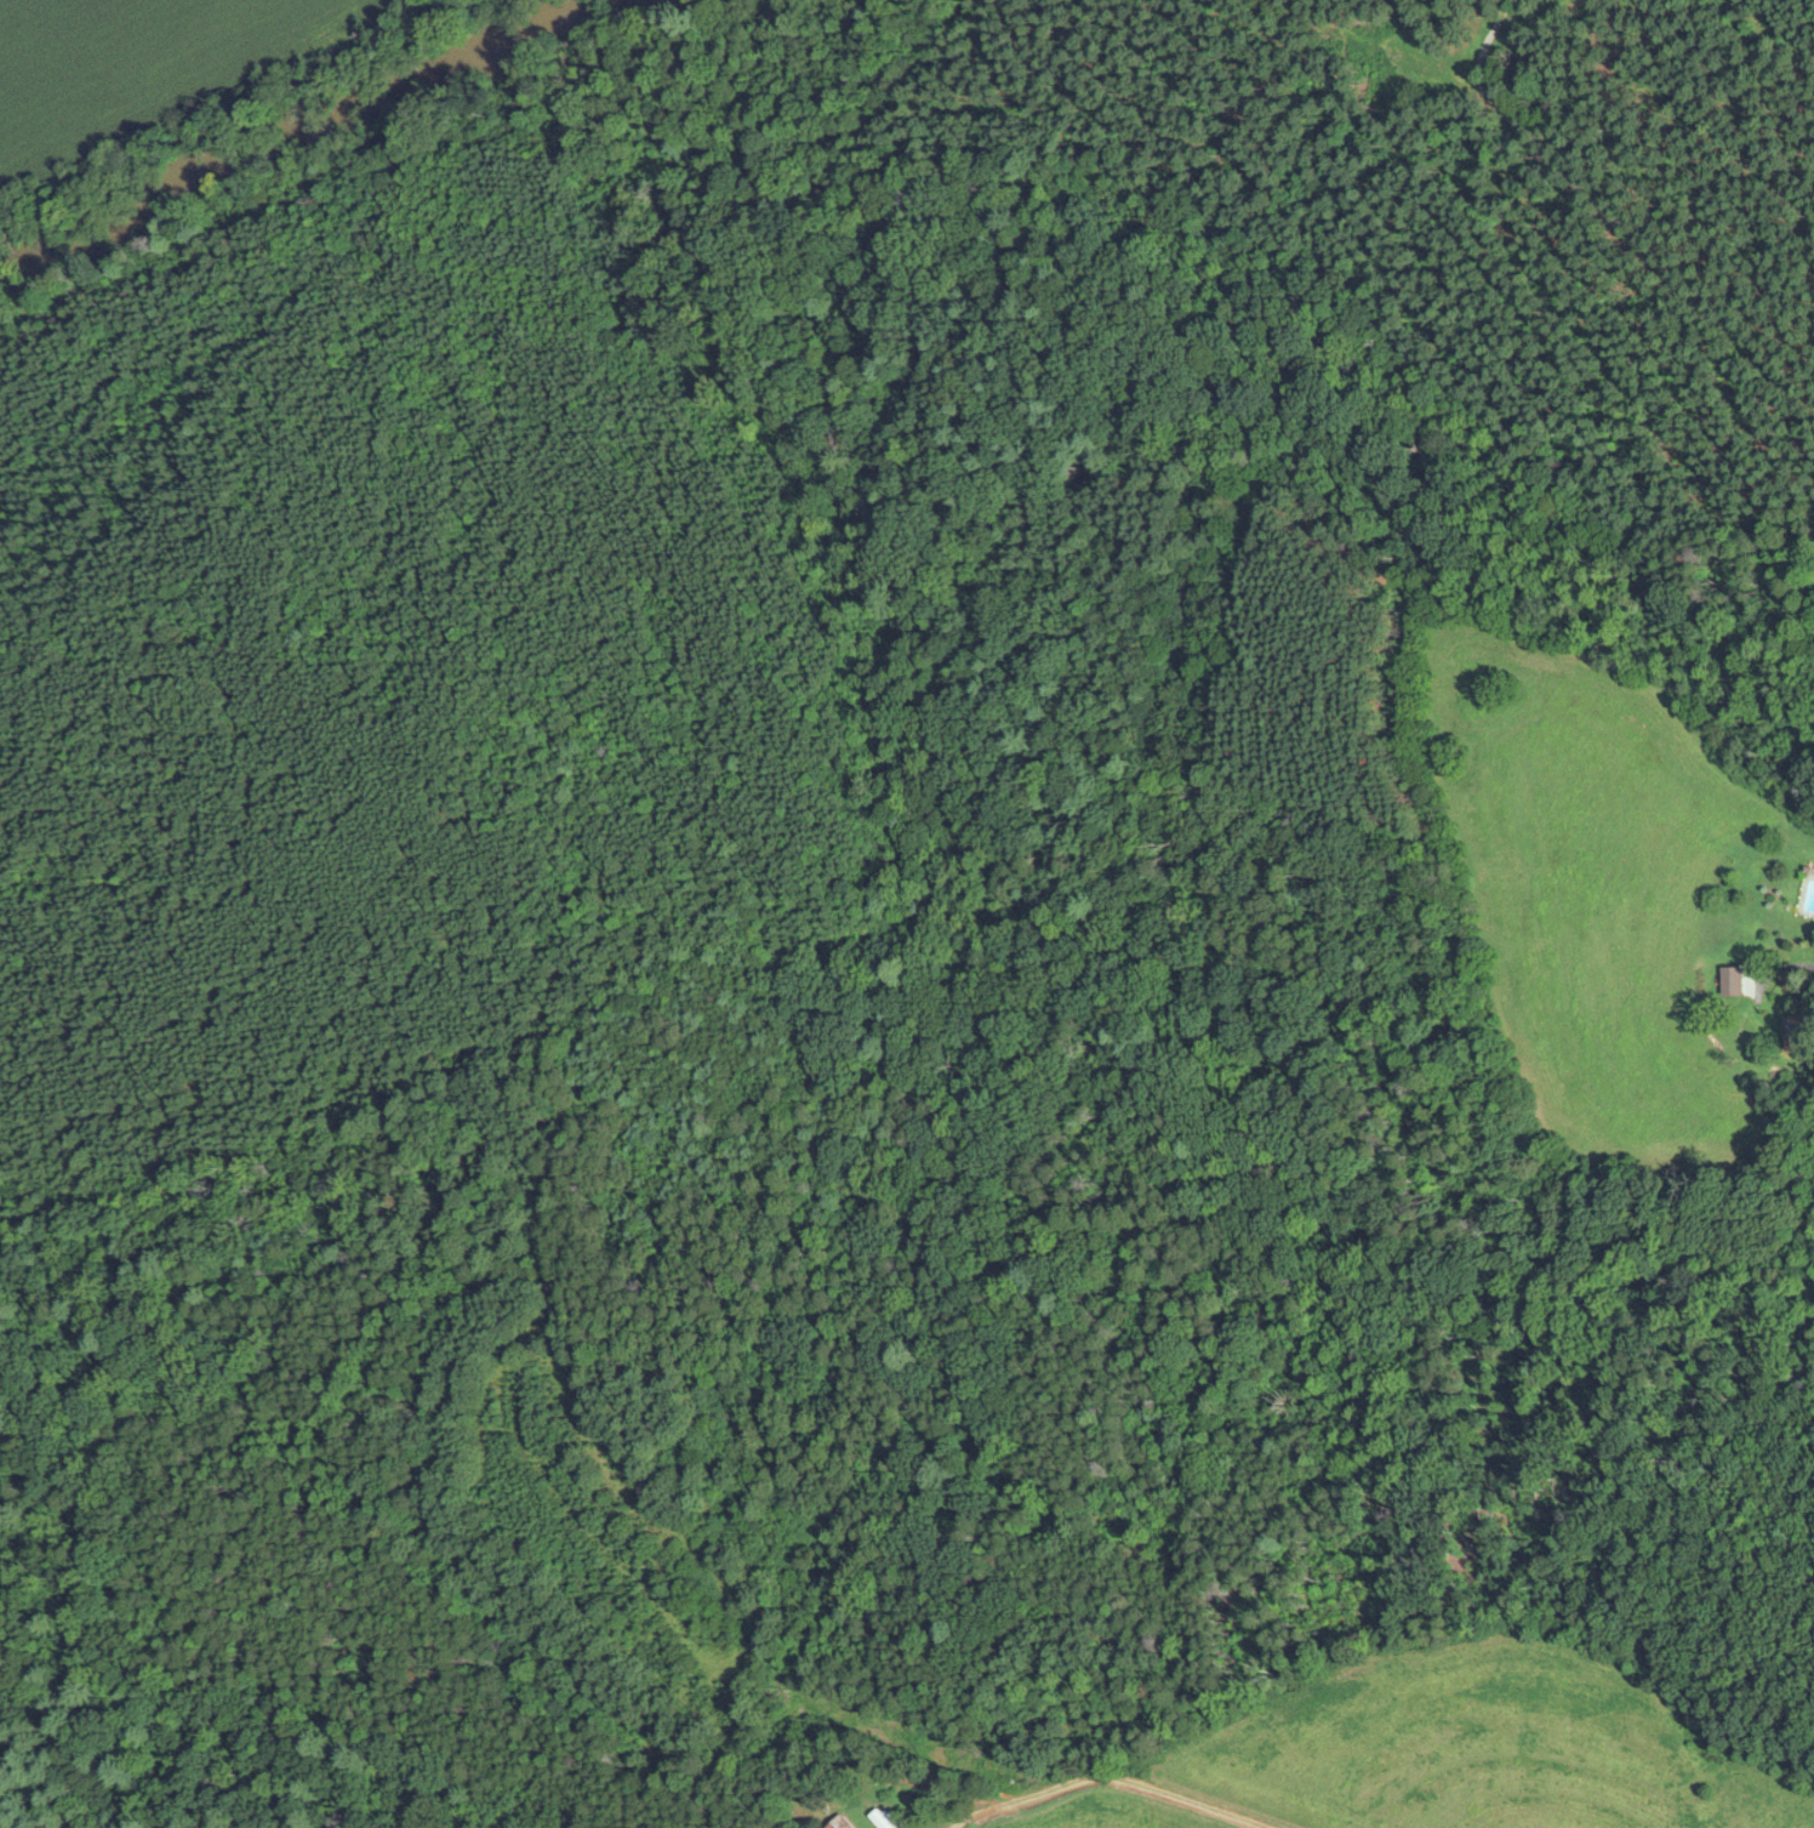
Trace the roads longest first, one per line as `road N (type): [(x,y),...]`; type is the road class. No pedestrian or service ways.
road 1 (residential): [(1266,1827),(1099,1776),(1017,1798),(974,1799)]

